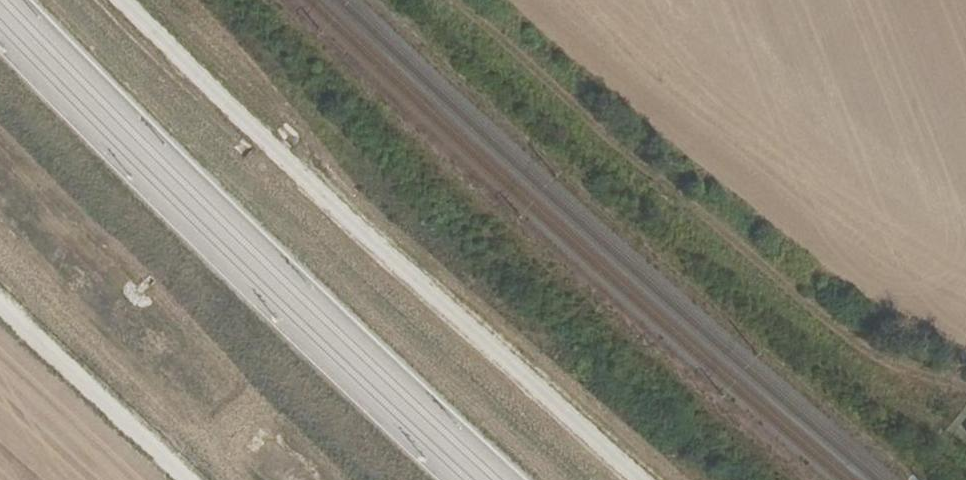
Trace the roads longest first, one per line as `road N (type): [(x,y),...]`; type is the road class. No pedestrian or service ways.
road 1 (track): [(125,0),(644,479)]
road 2 (track): [(454,0),(888,374),(965,385)]
road 3 (track): [(192,479),(0,297)]

